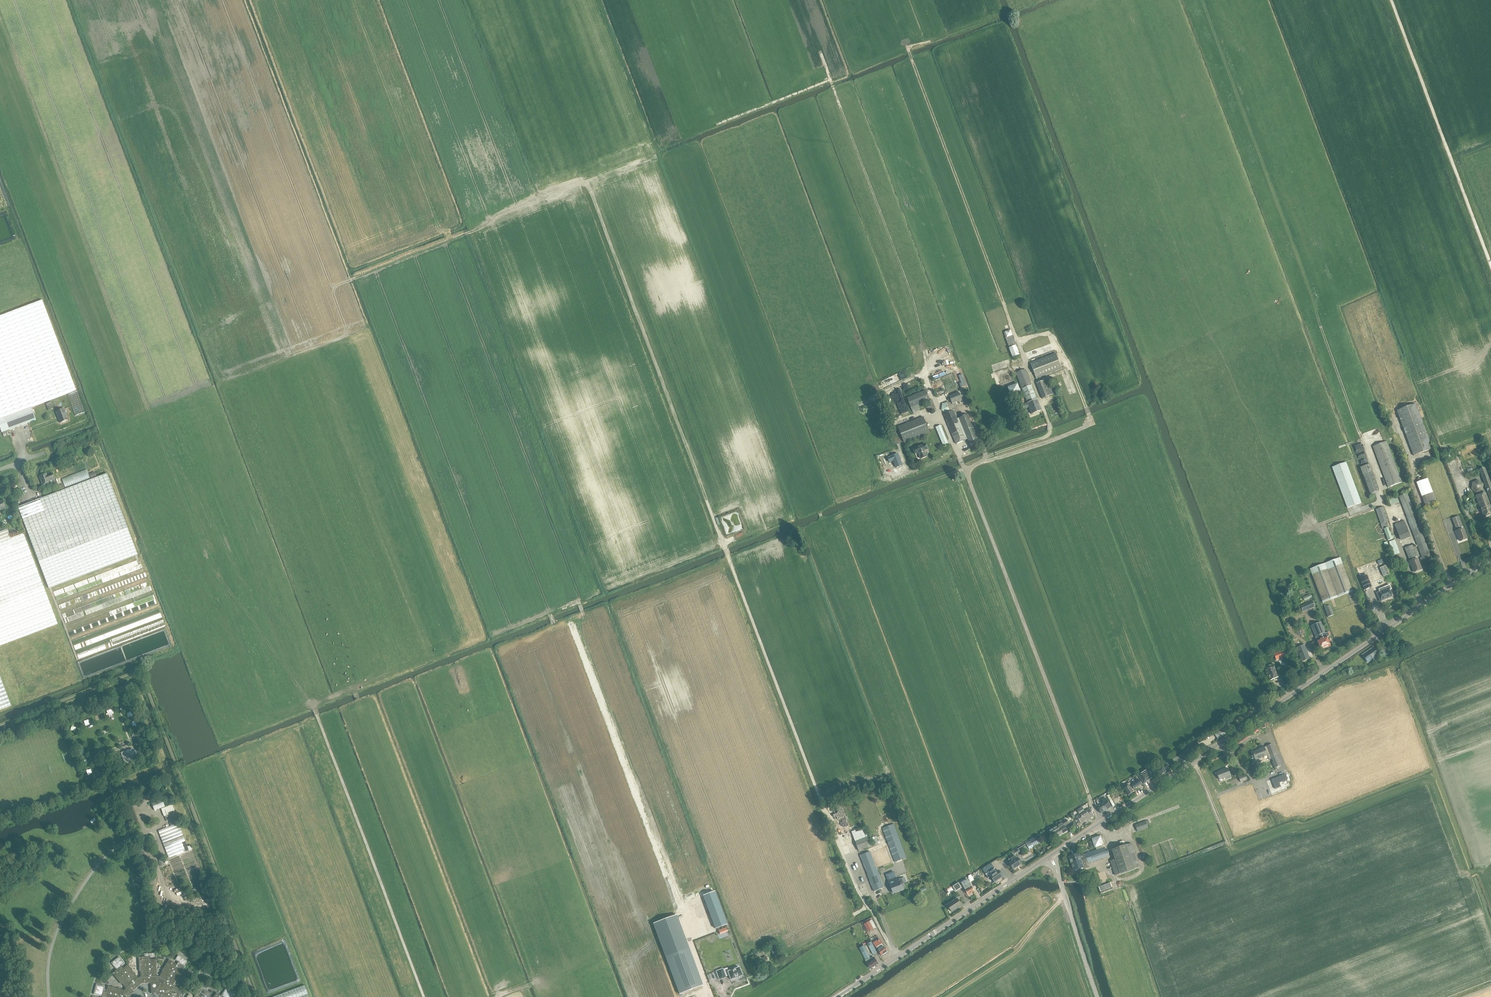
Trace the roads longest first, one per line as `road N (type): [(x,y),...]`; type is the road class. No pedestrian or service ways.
road 1 (tertiary): [(1051,856),(1490,558)]
road 2 (track): [(928,379),(914,299),(830,80),(718,124)]
road 3 (track): [(1026,365),(908,48)]
road 4 (track): [(468,996),(358,700)]
road 5 (track): [(825,811),(723,543),(734,538)]
road 6 (track): [(424,996),(317,718)]
road 7 (track): [(1490,262),(1391,0)]
road 8 (tertiary): [(840,996),(1051,856)]
road 9 (residential): [(1098,996),(1051,856)]
road 10 (track): [(981,462),(1089,425),(1086,407)]

